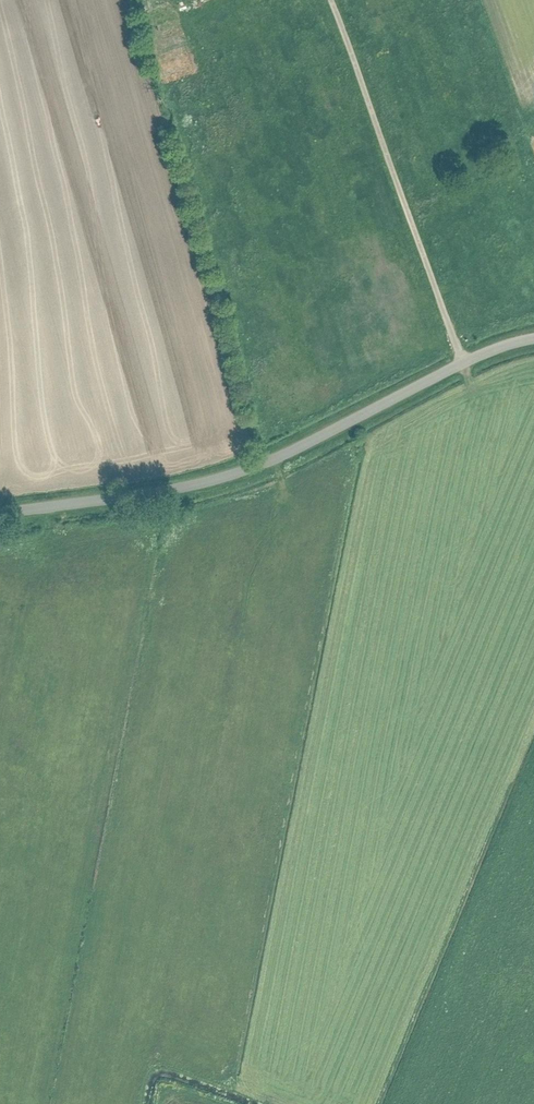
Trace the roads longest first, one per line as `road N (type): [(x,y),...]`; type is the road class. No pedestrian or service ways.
road 1 (tertiary): [(0,513),(228,475),(476,356),(533,337)]

